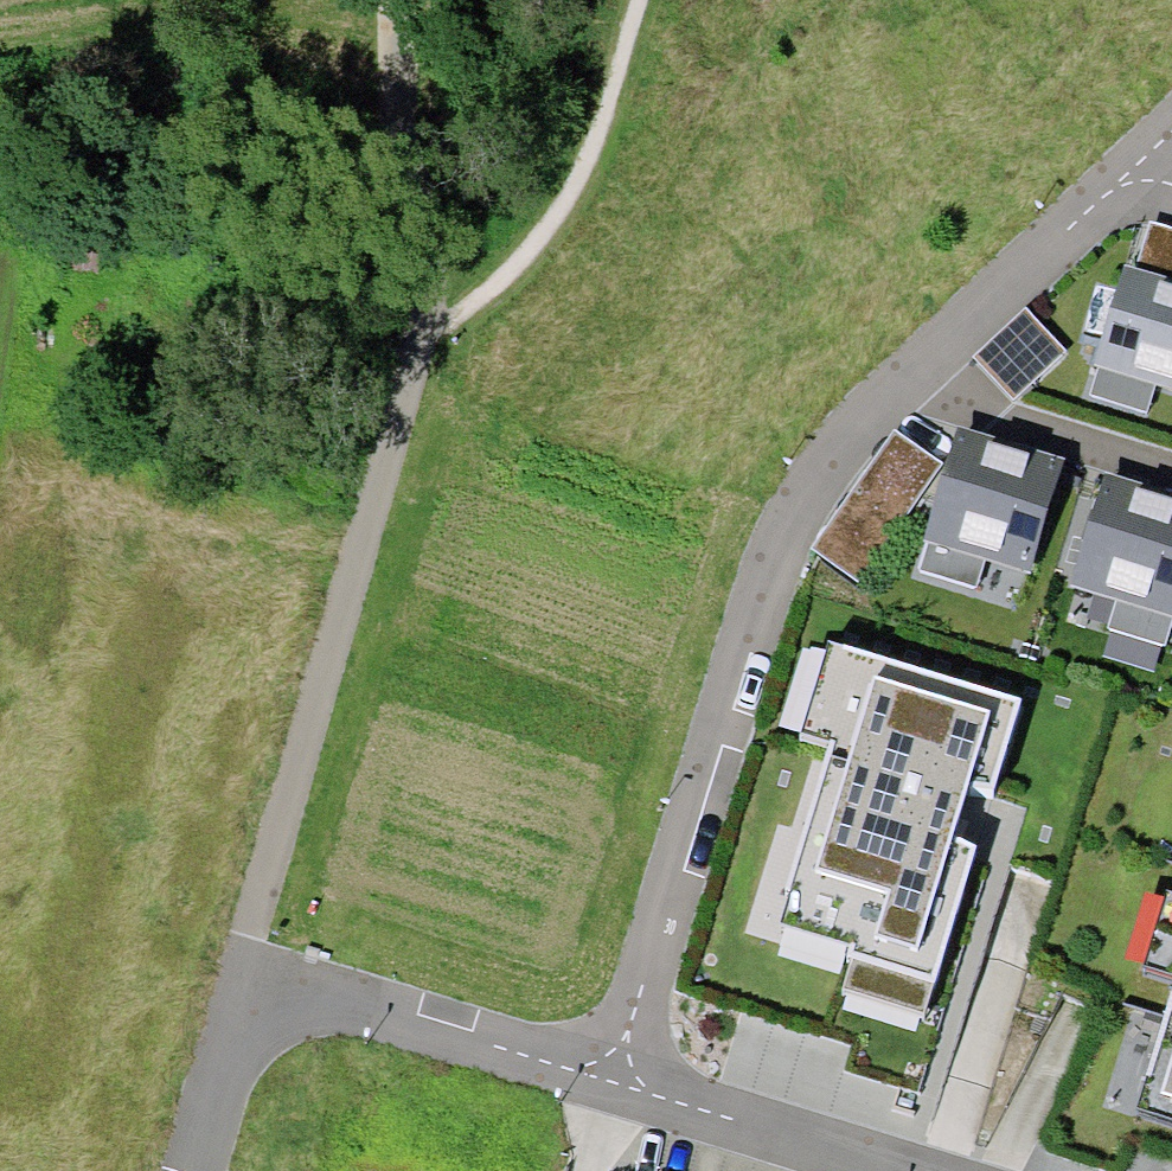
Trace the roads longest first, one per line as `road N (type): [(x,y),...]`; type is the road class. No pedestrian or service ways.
road 1 (residential): [(620,1081),(786,524),(862,422),(1171,130)]
road 2 (track): [(419,338),(247,973)]
road 3 (residential): [(620,1081),(247,973),(190,1170)]
road 4 (track): [(398,0),(398,71),(425,275),(419,338)]
road 5 (residential): [(898,1170),(620,1081)]

